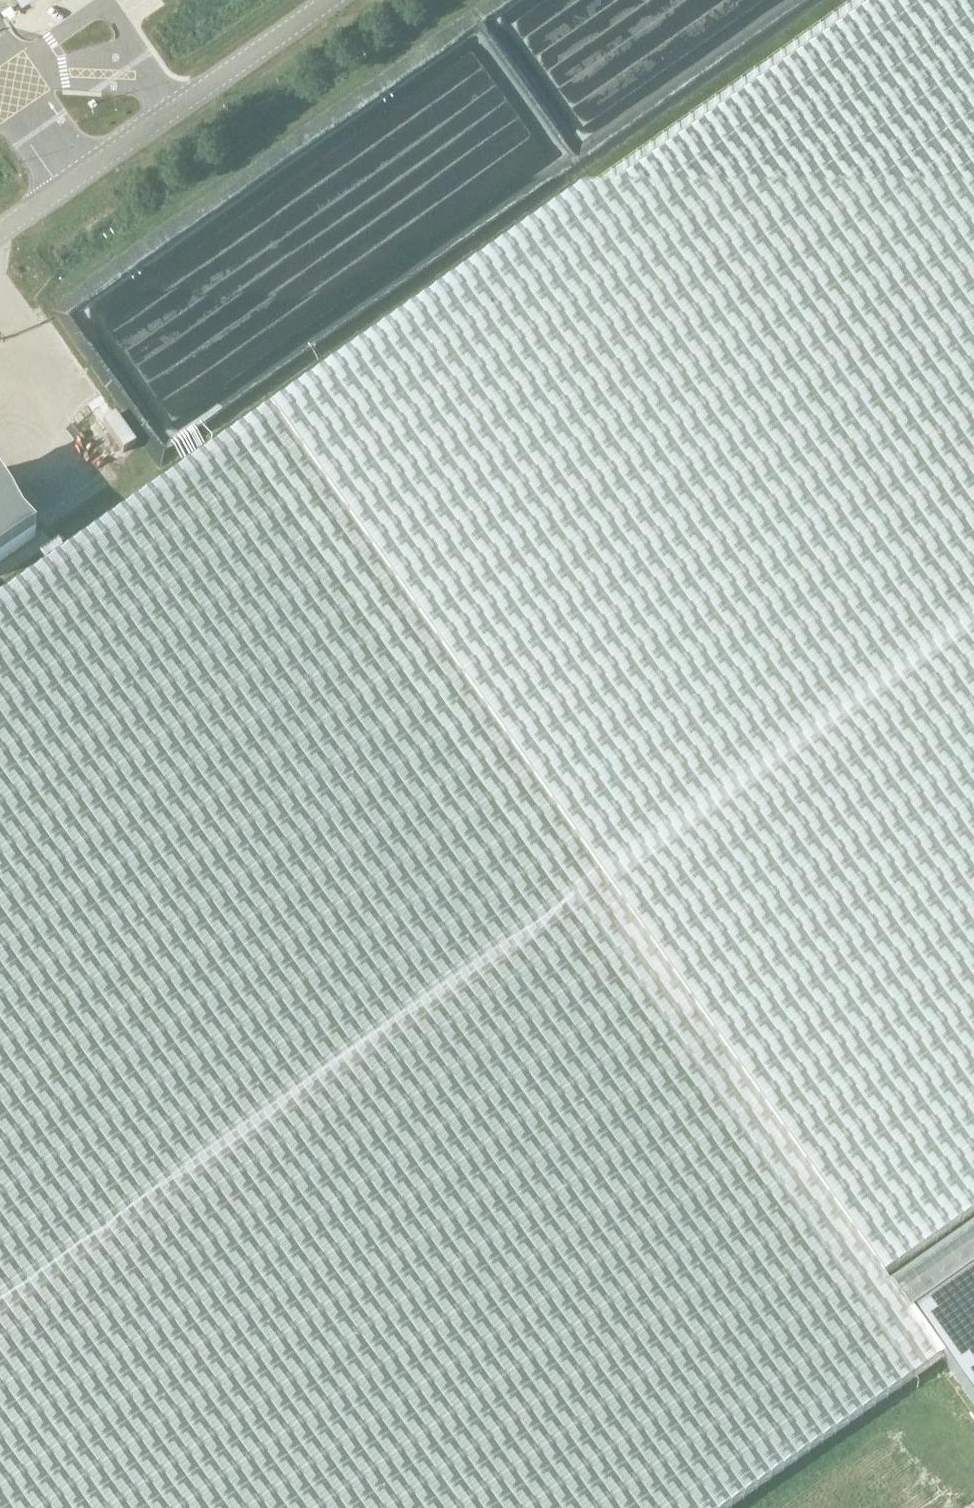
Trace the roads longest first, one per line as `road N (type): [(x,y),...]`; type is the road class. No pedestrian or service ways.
road 1 (unclassified): [(0,235),(335,0)]

